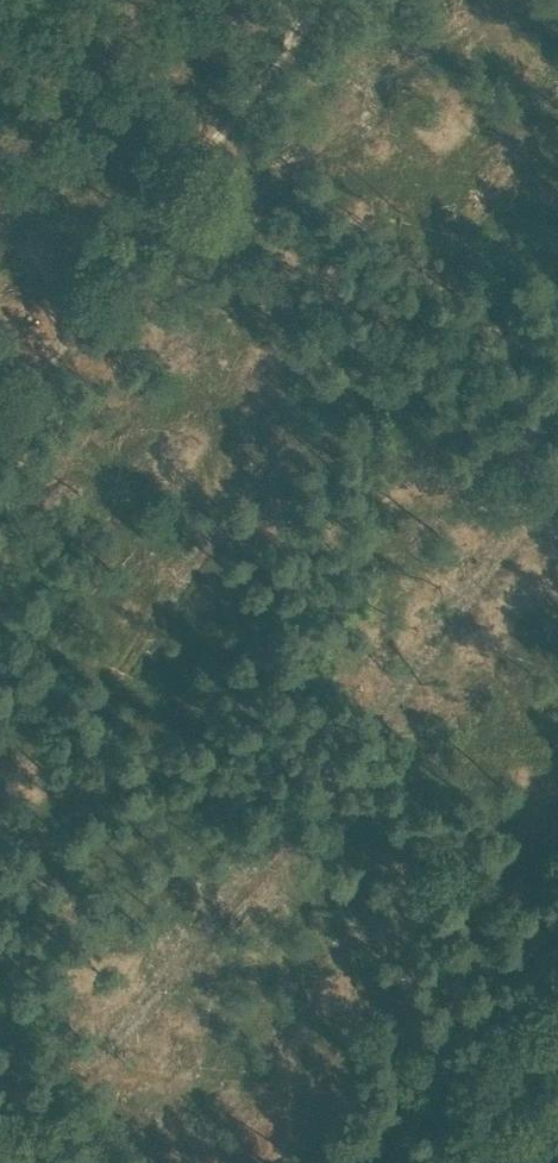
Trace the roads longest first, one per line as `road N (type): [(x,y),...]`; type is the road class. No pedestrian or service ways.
road 1 (track): [(0,422),(326,0)]

